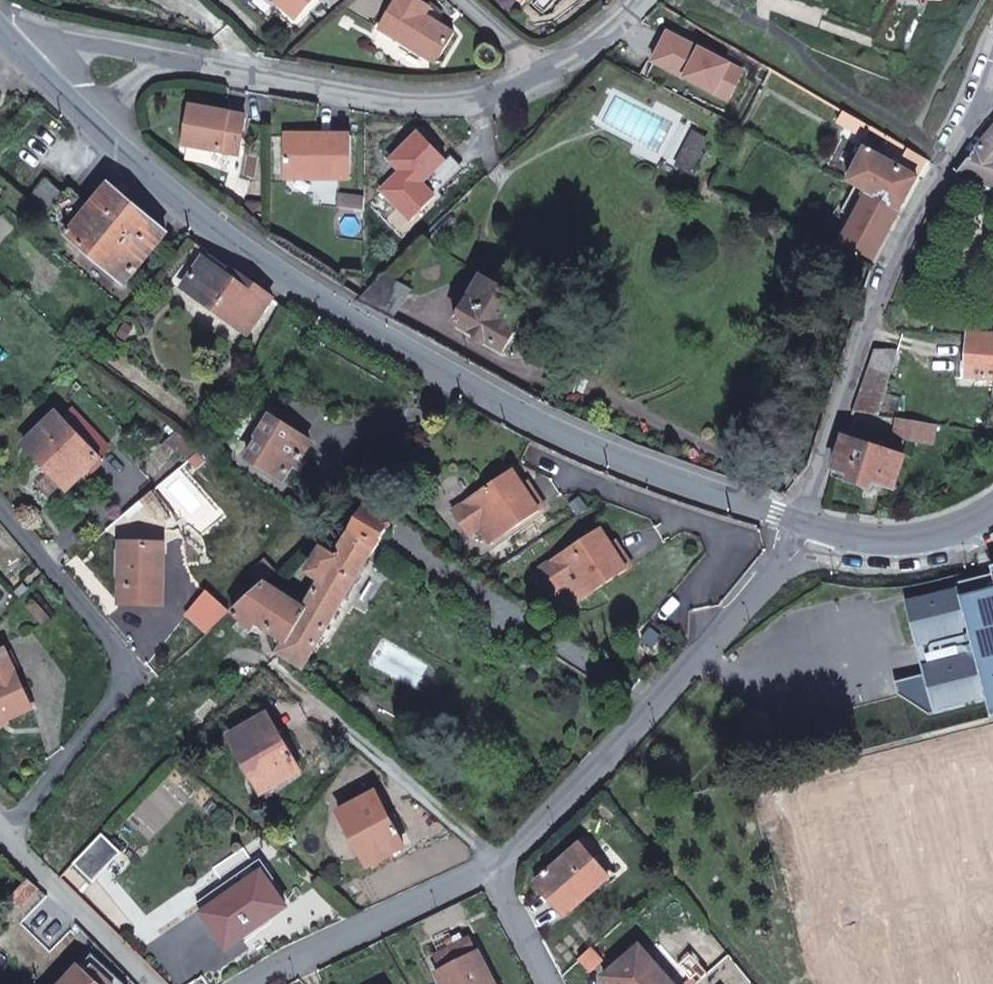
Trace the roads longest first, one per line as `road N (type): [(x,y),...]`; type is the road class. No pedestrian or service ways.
road 1 (secondary): [(801,531),(598,455),(288,274),(153,175),(8,23)]
road 2 (residential): [(8,23),(221,69),(415,97),(488,96),(546,74)]
road 3 (residential): [(801,531),(831,414),(992,47)]
road 4 (residential): [(484,868),(510,855),(801,531)]
road 5 (residential): [(8,834),(139,676),(0,508)]
road 6 (residential): [(258,983),(484,868)]
road 7 (residential): [(8,834),(156,983)]
road 8 (secondary): [(992,515),(919,544),(801,531)]
road 9 (residential): [(550,983),(484,868)]

